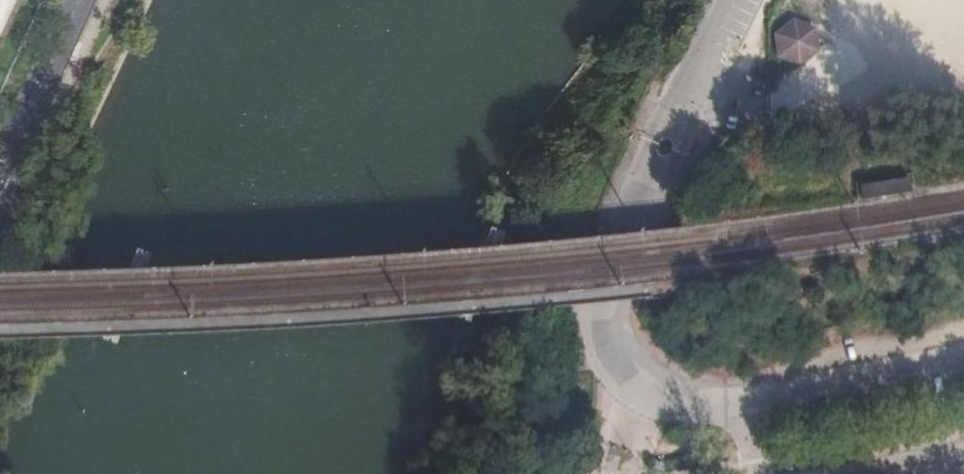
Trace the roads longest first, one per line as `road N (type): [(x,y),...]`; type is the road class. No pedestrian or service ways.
road 1 (unclassified): [(739,0),(652,175),(619,300),(622,331),(637,363),(662,388),(702,405),(963,361)]
road 2 (secondary): [(0,170),(78,0)]

